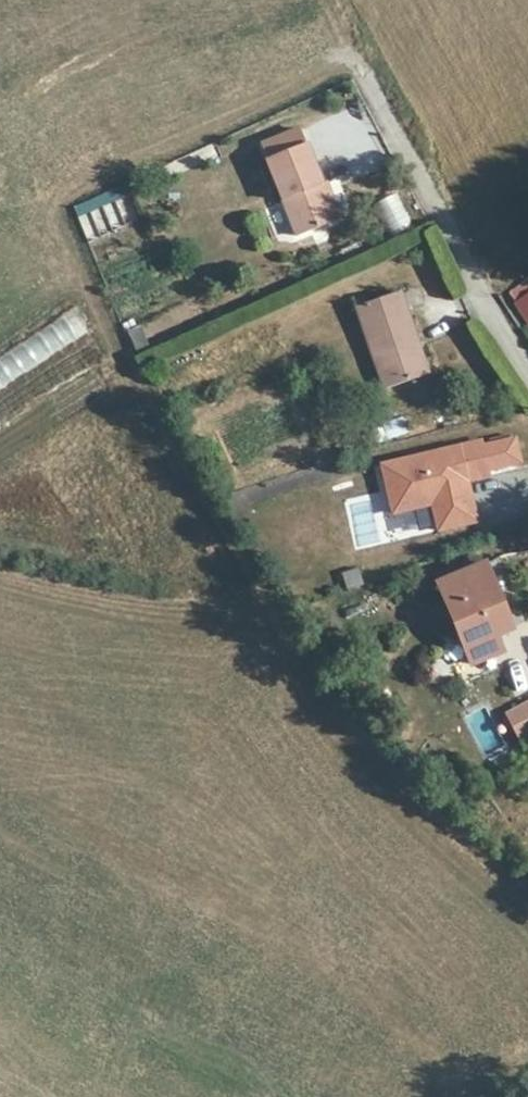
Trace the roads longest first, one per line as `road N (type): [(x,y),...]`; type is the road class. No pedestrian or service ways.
road 1 (residential): [(527,350),(378,89)]

